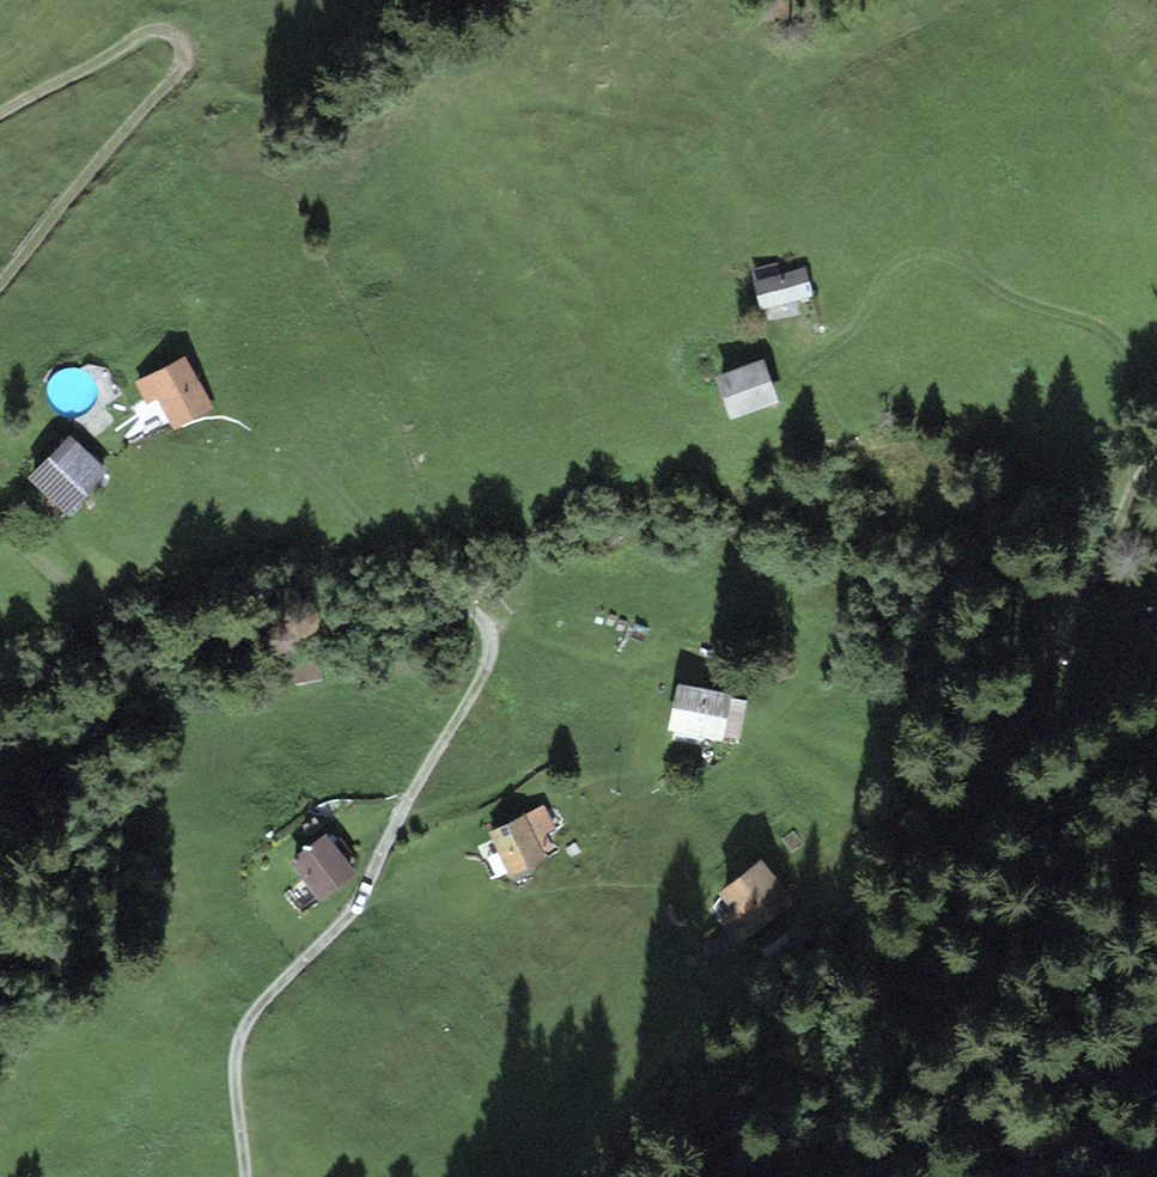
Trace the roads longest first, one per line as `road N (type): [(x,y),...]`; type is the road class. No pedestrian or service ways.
road 1 (track): [(0,530),(88,598),(264,563),(349,556),(425,573),(486,625),(481,679),(358,902),(246,1021),(234,1068),(243,1176)]
road 2 (track): [(584,1176),(709,1018),(800,961),(843,899),(950,786),(1051,645),(1156,448)]
road 3 (track): [(0,114),(146,32),(173,33),(183,47),(171,80),(0,279)]
road 4 (track): [(859,1176),(1156,1029)]
road 5 (track): [(1131,487),(1139,414),(1124,354),(1098,326),(991,287)]

